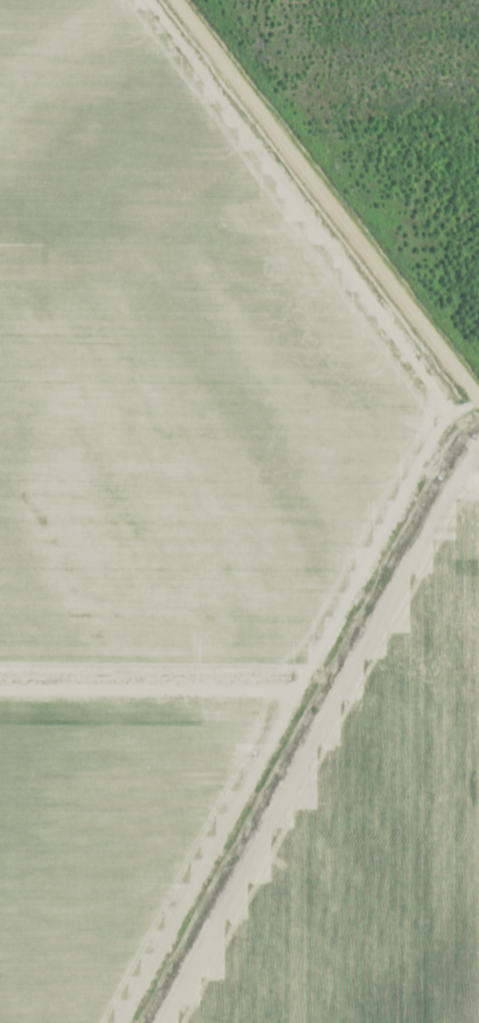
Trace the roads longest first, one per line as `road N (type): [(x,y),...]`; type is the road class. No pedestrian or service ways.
road 1 (residential): [(478,403),(172,0)]

